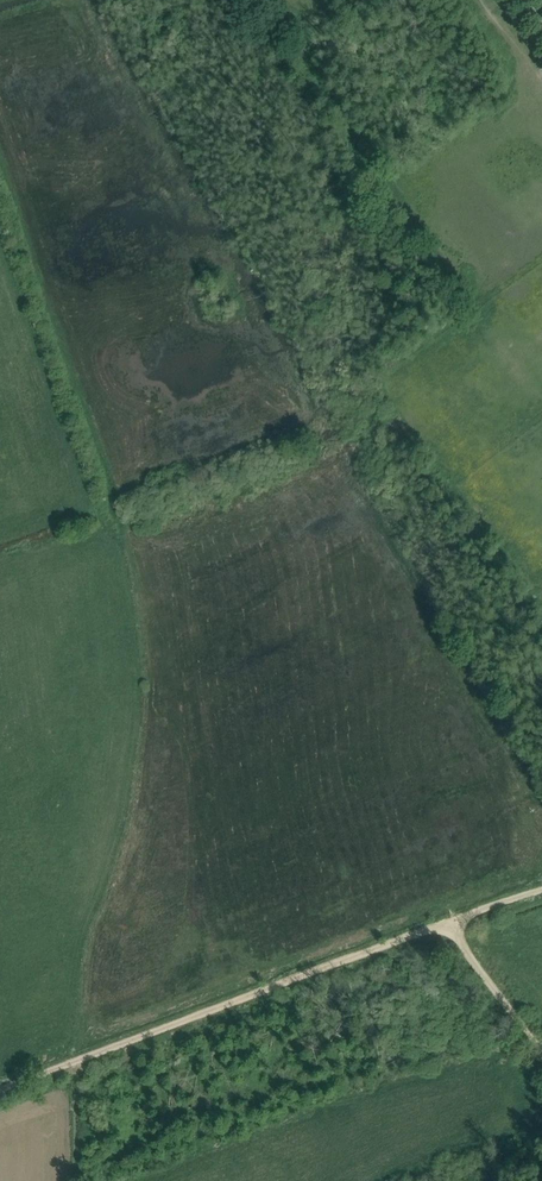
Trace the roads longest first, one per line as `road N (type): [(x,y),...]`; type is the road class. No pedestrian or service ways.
road 1 (track): [(452,924),(0,1094)]
road 2 (track): [(541,1042),(452,924)]

